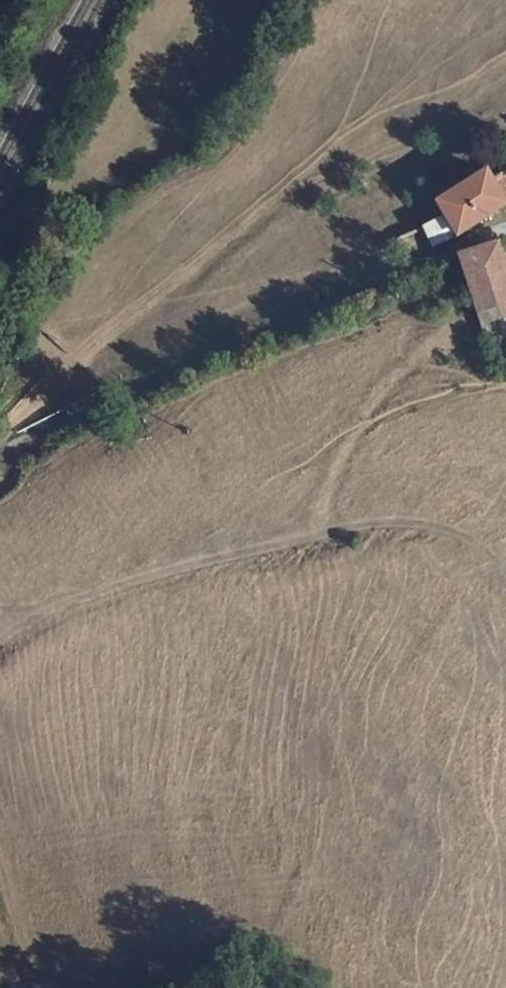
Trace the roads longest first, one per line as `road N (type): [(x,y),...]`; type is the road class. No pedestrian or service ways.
road 1 (track): [(285,0),(217,118),(86,232),(25,296),(0,343)]

